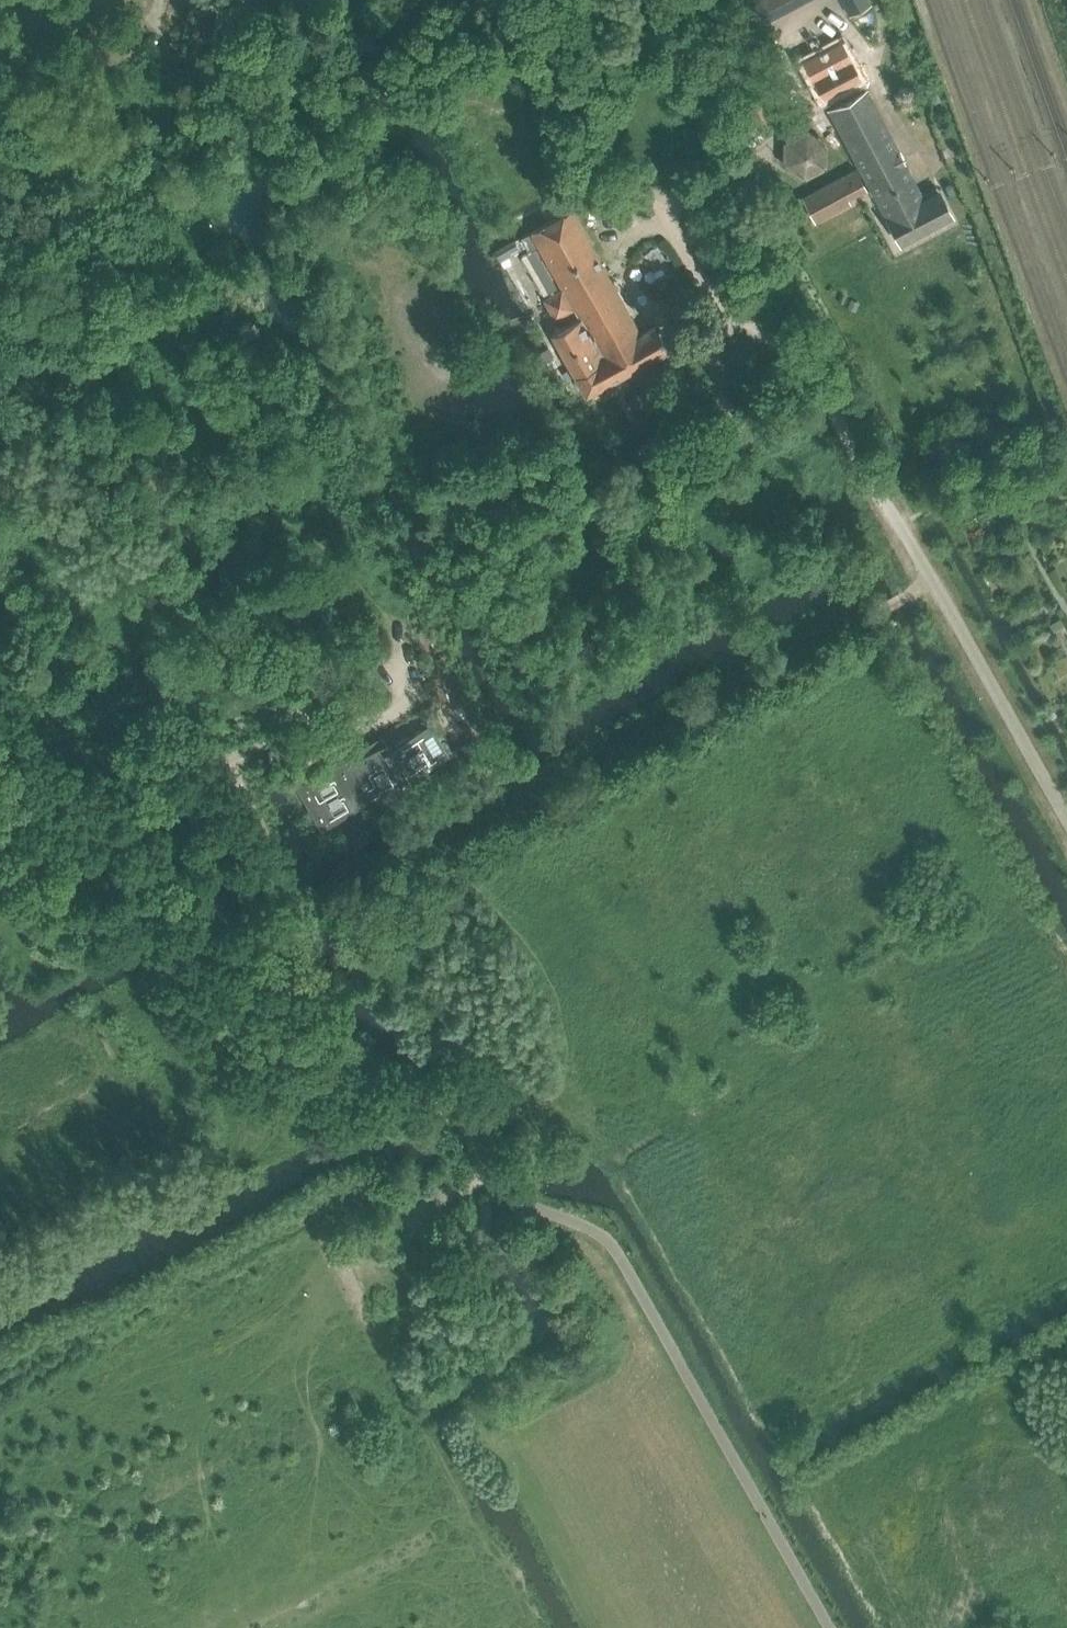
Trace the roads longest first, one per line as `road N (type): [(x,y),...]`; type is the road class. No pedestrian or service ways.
road 1 (track): [(898,522),(808,331),(768,316),(731,288),(689,230),(681,197),(776,136)]

